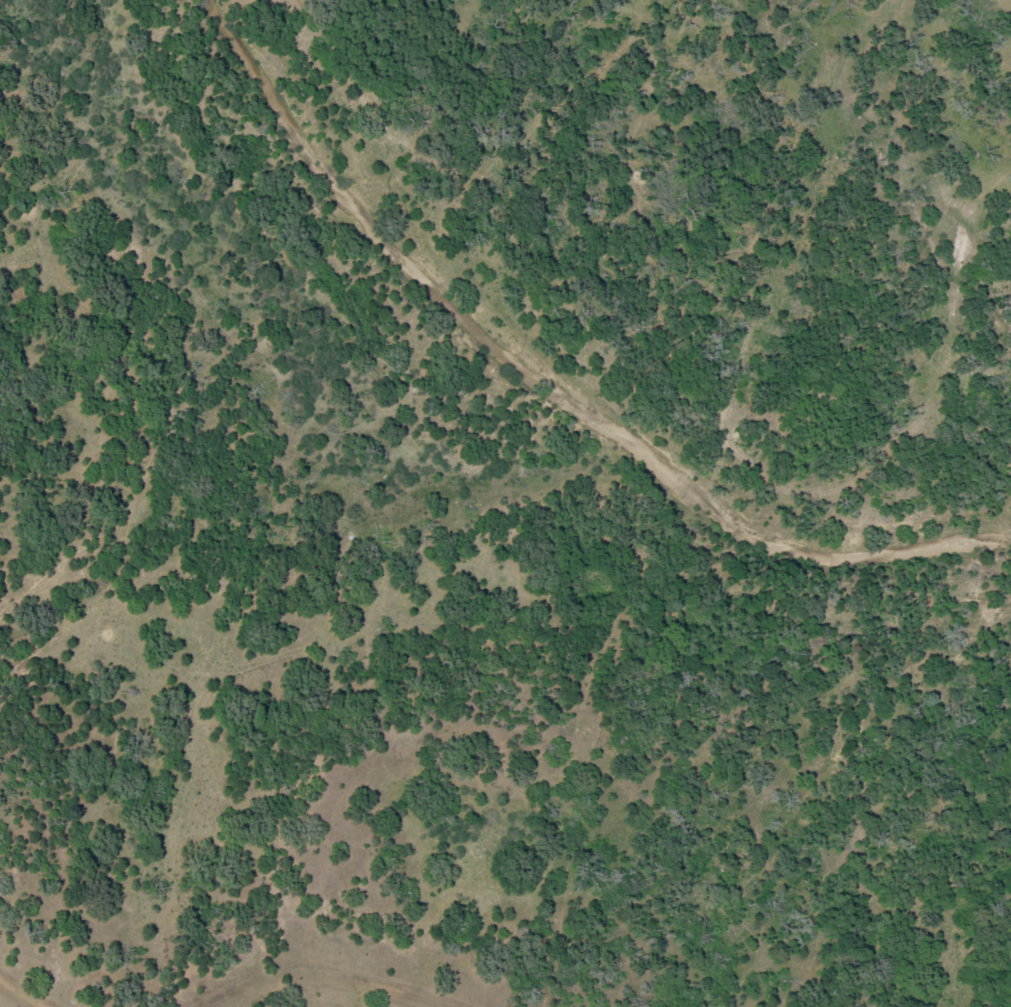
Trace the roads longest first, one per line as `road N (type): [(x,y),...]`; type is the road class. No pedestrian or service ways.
road 1 (residential): [(426,1006),(314,971),(207,1006)]

